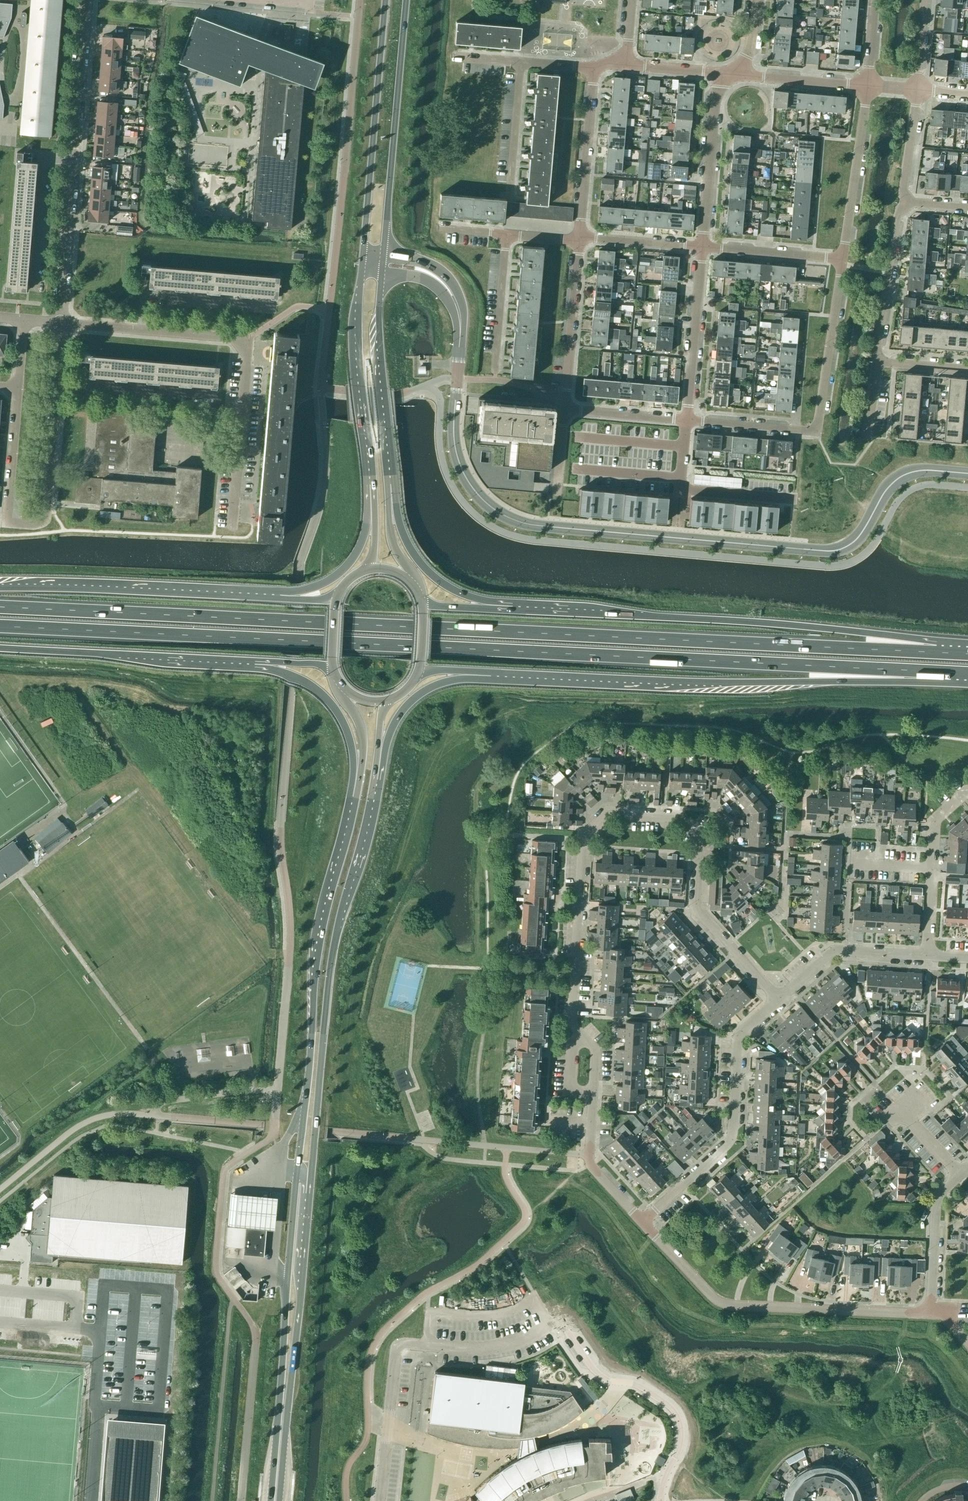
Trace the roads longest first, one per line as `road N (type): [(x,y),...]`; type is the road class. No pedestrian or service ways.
road 1 (trunk): [(0,627),(937,672)]
road 2 (trunk): [(936,653),(0,607)]
road 3 (primary): [(280,1500),(333,946),(376,773)]
road 4 (tertiary): [(967,473),(900,478),(857,539),(831,551),(524,523),(483,500),(456,454),(456,306)]
road 5 (primary): [(356,802),(315,973),(270,1500)]
road 6 (residential): [(776,999),(698,910),(700,843),(686,821),(605,816),(586,836),(573,1025),(580,1033)]
road 7 (trunk): [(936,653),(811,627),(509,609)]
road 8 (trunk): [(518,673),(739,682),(937,672)]
road 9 (residential): [(233,521),(249,358),(243,340),(61,322)]
road 10 (residential): [(18,389),(7,518),(35,524),(47,507),(61,322)]
road 11 (residential): [(61,322),(87,0)]
road 12 (unclassified): [(929,1310),(725,1303),(644,1222)]
road 13 (residential): [(687,420),(815,430),(843,258)]
road 14 (residential): [(644,1222),(726,1145),(739,1034),(776,999)]
road 15 (secondary): [(386,0),(362,262)]
road 16 (secondary): [(384,254),(407,0)]
road 17 (trunk): [(253,597),(0,588)]
road 18 (trunk): [(0,647),(233,659)]
road 19 (secondary): [(362,262),(359,335),(374,481)]
road 20 (trunk): [(233,659),(296,677),(332,704),(354,751),(356,802)]
road 21 (secondary): [(395,478),(379,328),(382,273)]
road 22 (trunk): [(376,773),(395,723),(420,693),(447,681),(518,673)]
road 23 (trunk): [(509,609),(459,593),(424,568),(402,530),(395,478)]
road 24 (trunk): [(374,481),(365,533),(344,567),(312,586),(253,597)]
road 25 (residential): [(702,248),(721,73)]
road 26 (residential): [(687,420),(702,248)]
road 27 (residential): [(843,258),(865,87)]
road 28 (residential): [(582,238),(565,409)]
road 29 (residential): [(505,233),(520,62)]
road 30 (residential): [(594,68),(582,238)]
road 31 (residential): [(776,999),(836,952),(928,956)]
road 32 (residential): [(878,362),(907,204)]
road 33 (residential): [(593,1091),(594,1168),(644,1222)]
road 34 (unclassified): [(958,1176),(934,1202),(929,1310)]
road 35 (residential): [(495,374),(505,233)]
road 36 (residential): [(702,248),(843,258)]
road 37 (residential): [(741,75),(865,87)]
road 38 (primary): [(340,683),(363,735),(356,802)]
road 39 (residential): [(565,409),(687,420)]
road 40 (residential): [(582,238),(702,248)]
road 41 (secondary): [(419,590),(391,537),(395,478)]

